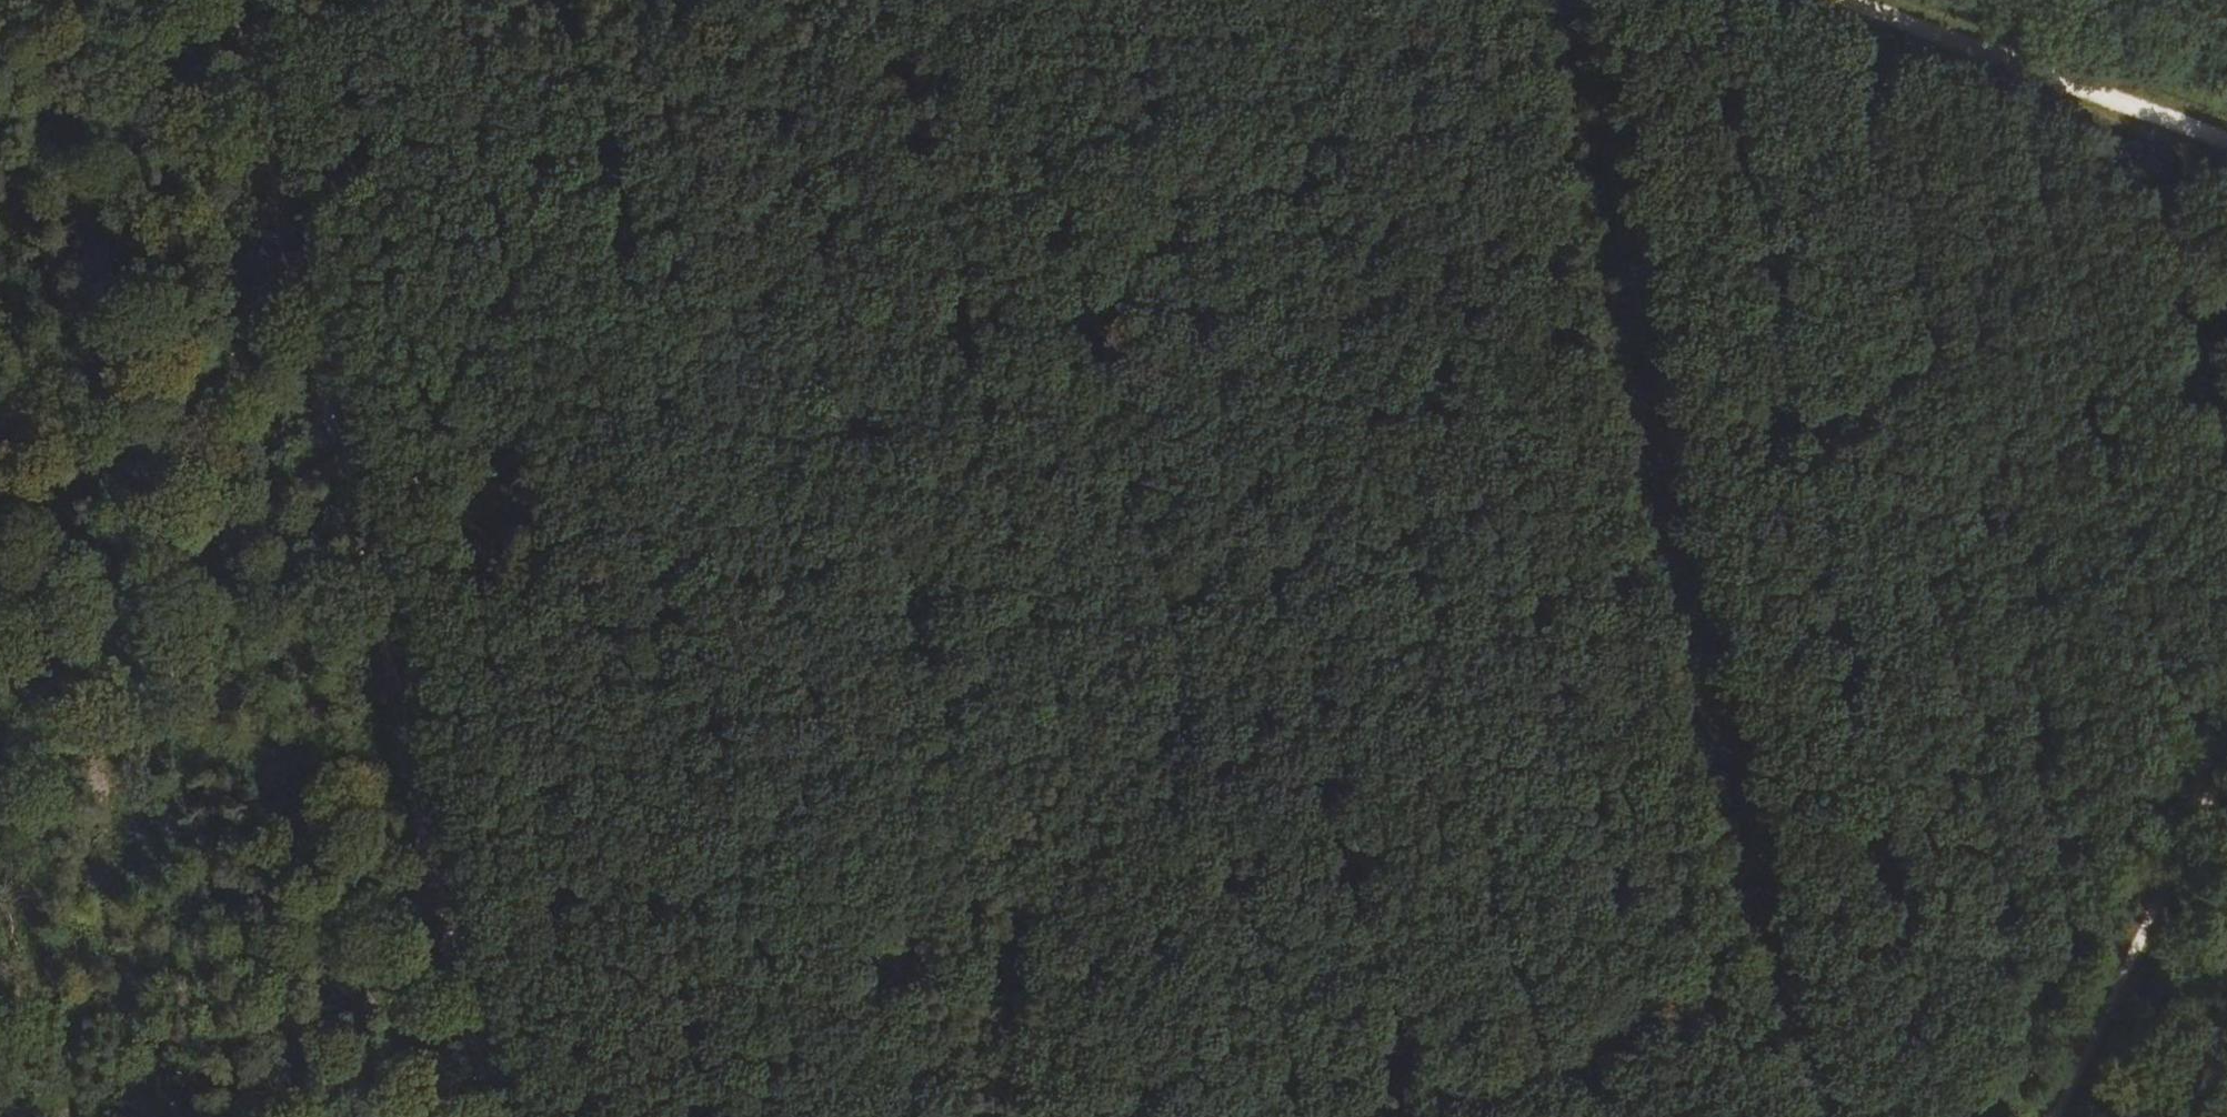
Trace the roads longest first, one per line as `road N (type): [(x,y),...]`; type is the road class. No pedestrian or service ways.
road 1 (track): [(261,0),(547,1116)]
road 2 (track): [(1846,0),(2226,139)]
road 3 (track): [(2045,1116),(2226,810)]

